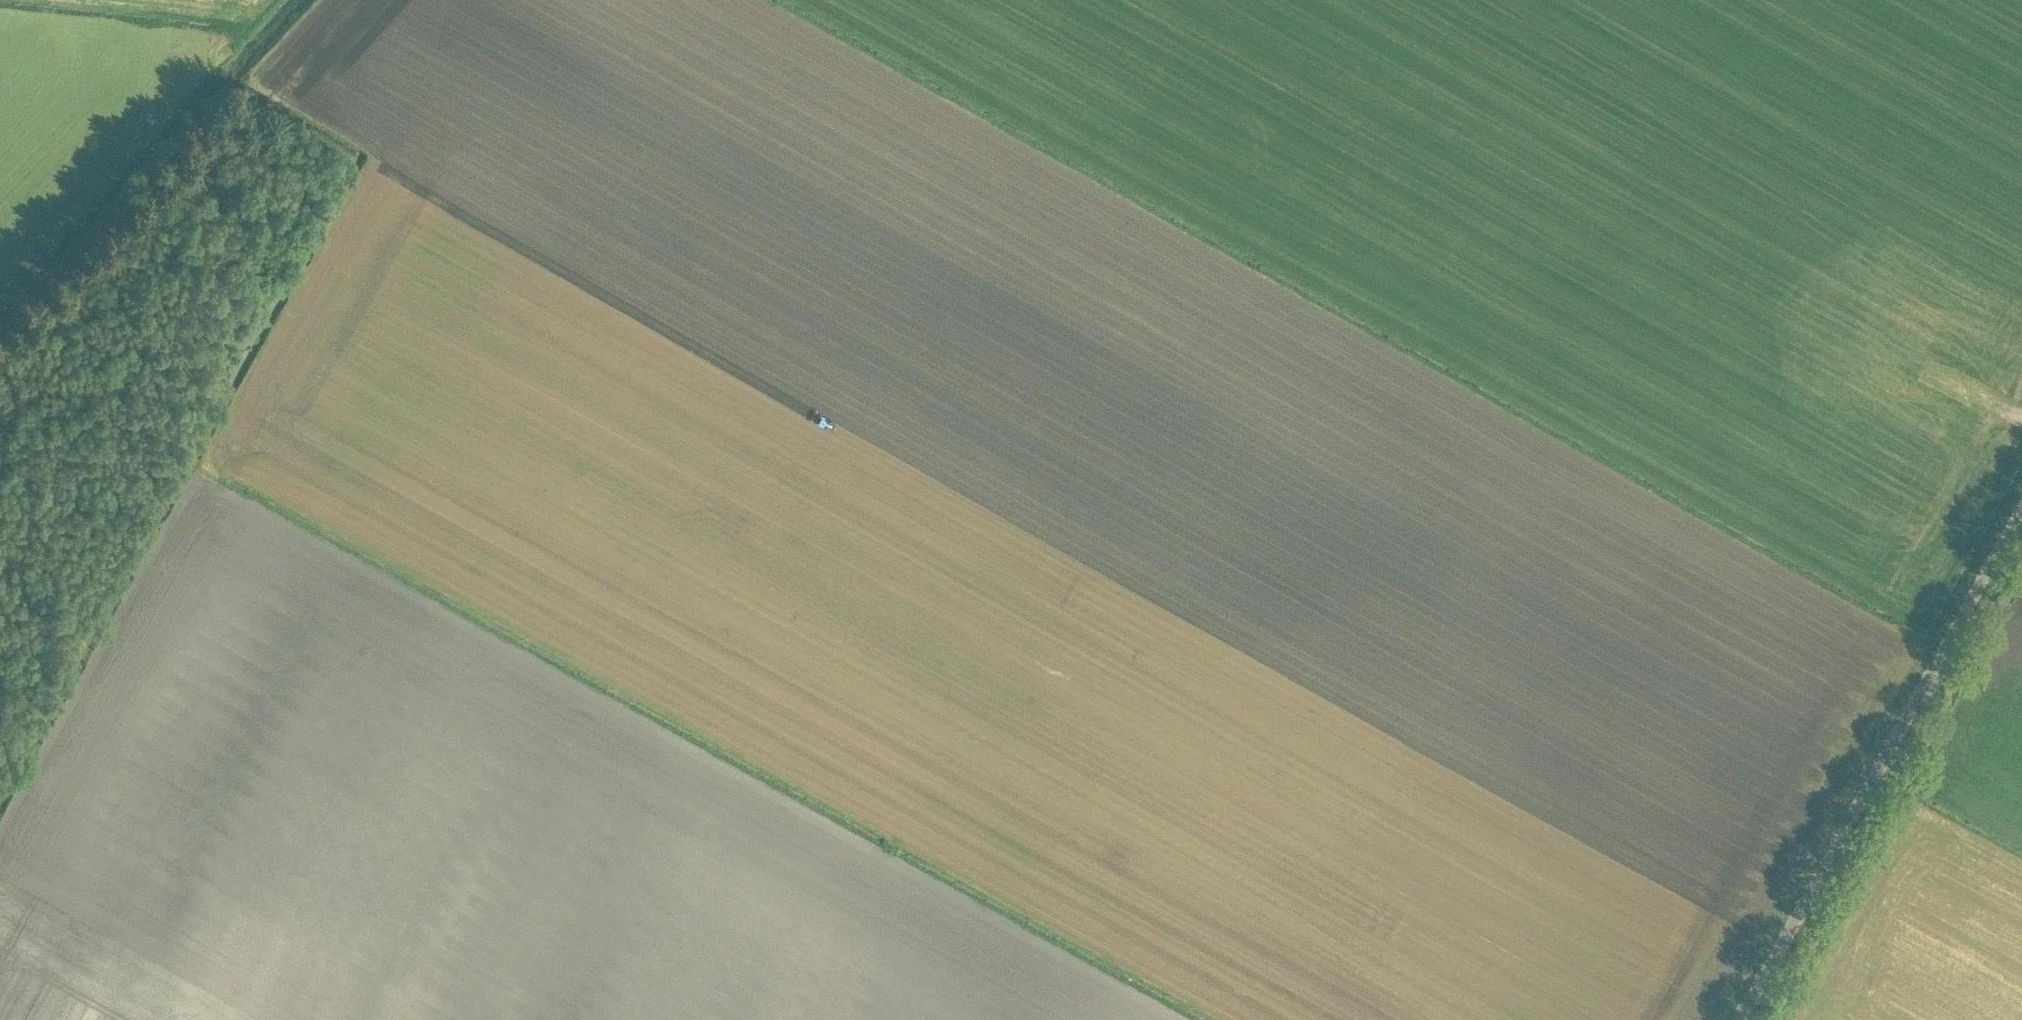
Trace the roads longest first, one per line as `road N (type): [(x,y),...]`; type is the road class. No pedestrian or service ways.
road 1 (unclassified): [(1739,1019),(2021,506)]

